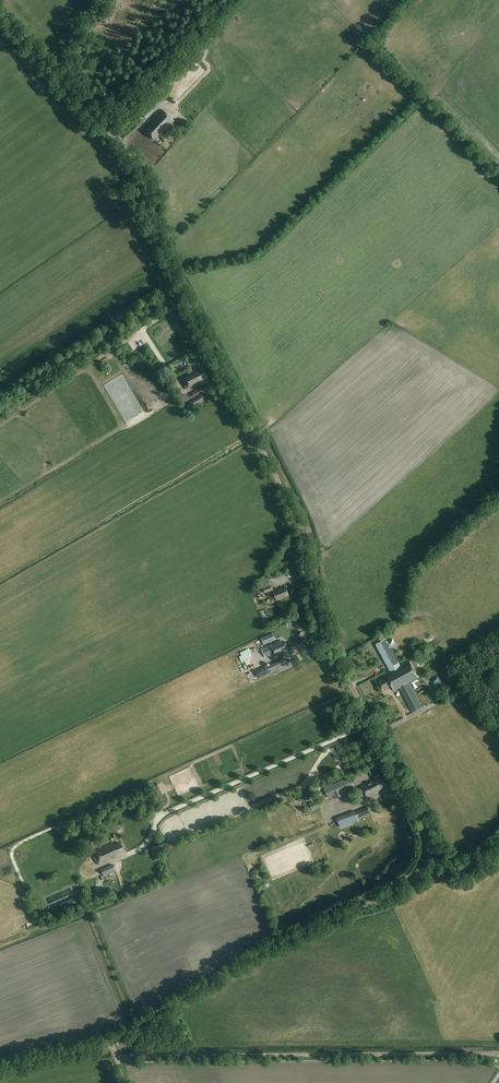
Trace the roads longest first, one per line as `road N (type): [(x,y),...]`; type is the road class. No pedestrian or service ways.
road 1 (unclassified): [(110,1040),(248,956),(407,886),(422,870),(429,841),(320,624),(301,527),(169,266),(141,173),(0,12)]
road 2 (track): [(498,1055),(115,1056)]
road 3 (track): [(106,131),(231,0)]

